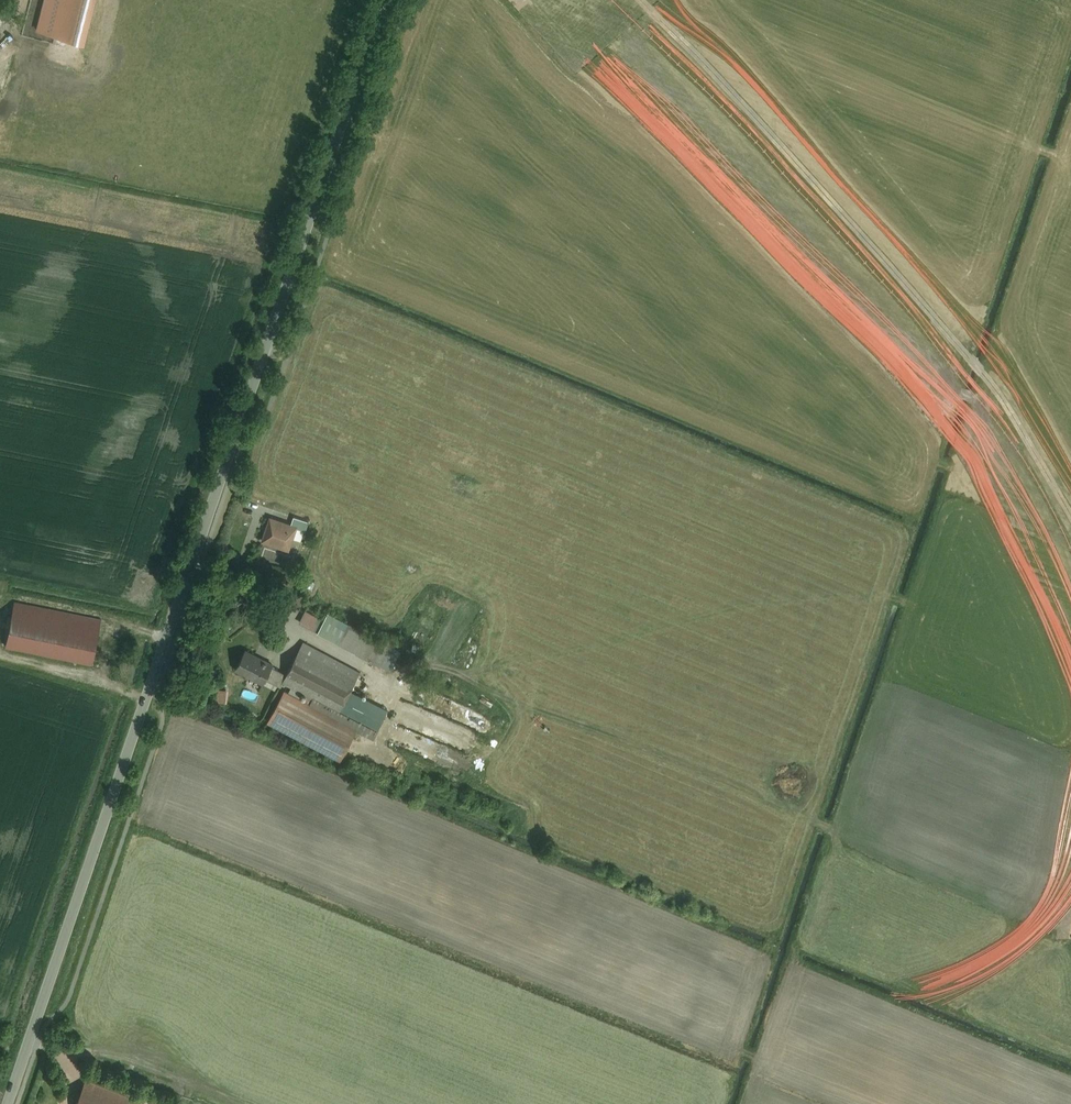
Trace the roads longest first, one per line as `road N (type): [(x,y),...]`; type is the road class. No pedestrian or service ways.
road 1 (secondary): [(7,1103),(385,0)]

